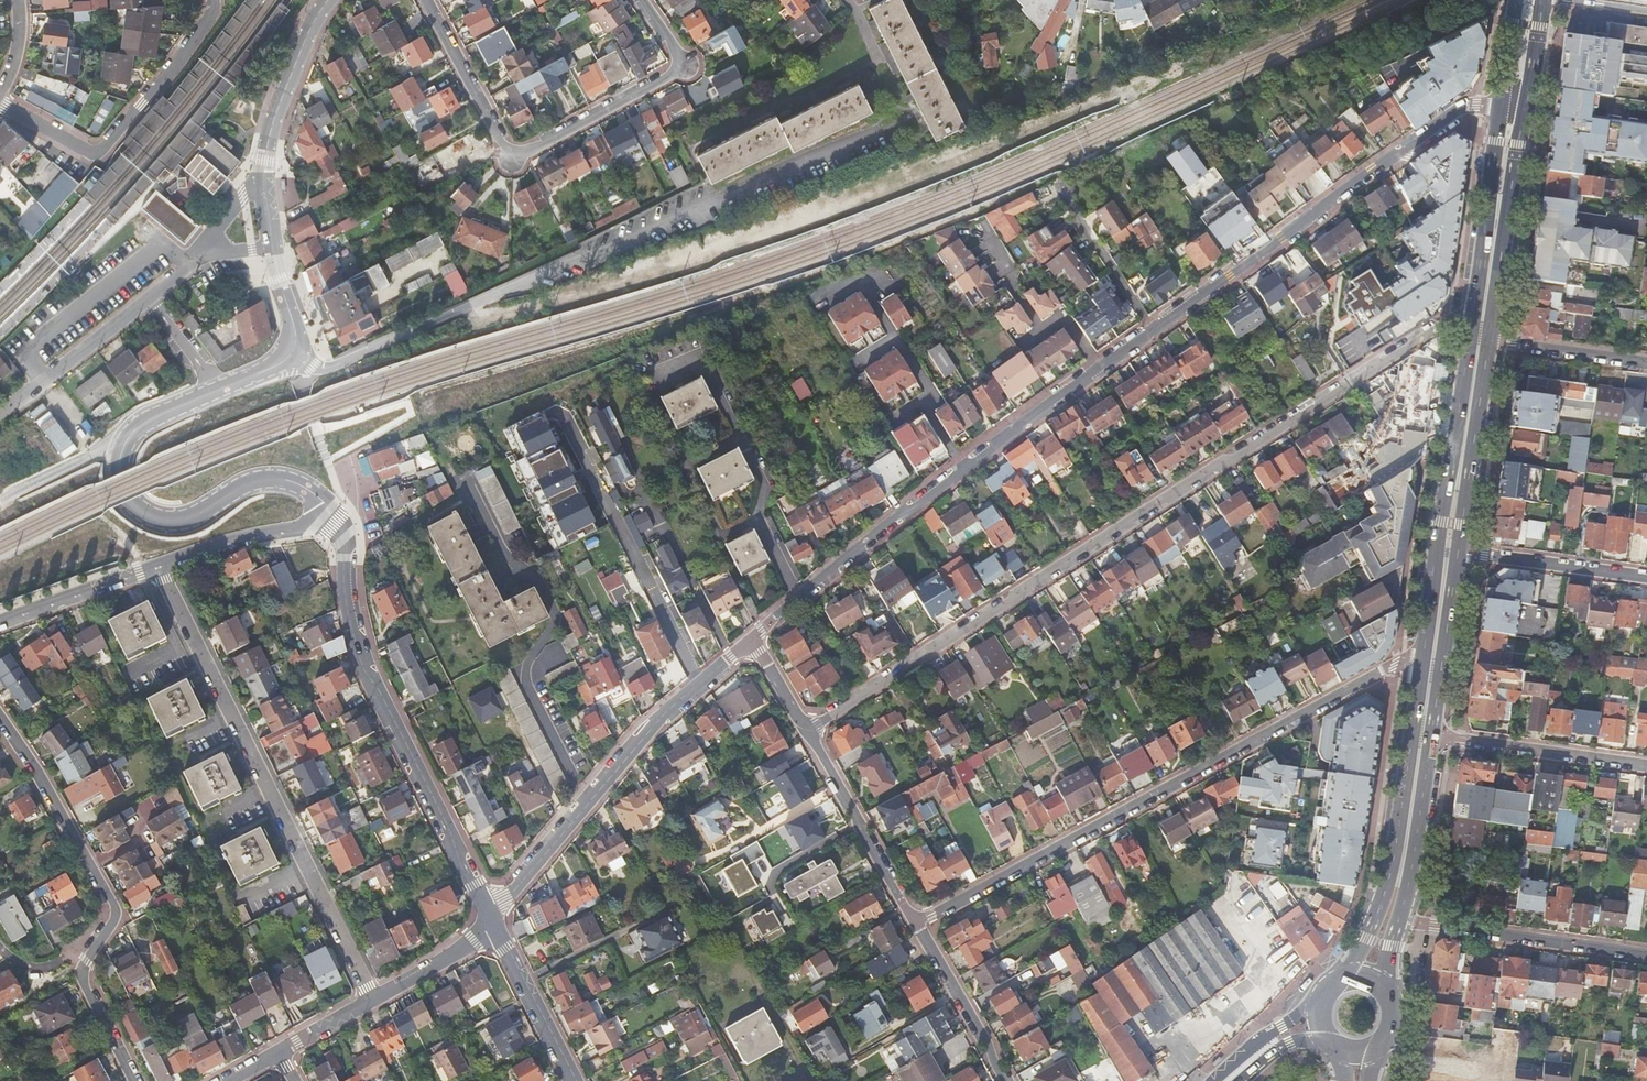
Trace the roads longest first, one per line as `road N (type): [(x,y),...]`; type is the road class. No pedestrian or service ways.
road 1 (residential): [(752,637),(969,463),(1373,169),(1481,101),(1514,100)]
road 2 (residential): [(808,731),(1483,301)]
road 3 (residential): [(1424,649),(913,924)]
road 4 (residential): [(298,347),(258,374),(134,427),(117,465),(134,505),(162,523),(187,523),(247,483),(266,479),(293,483),(341,520)]
road 5 (residential): [(161,566),(369,1001)]
road 6 (residential): [(425,0),(509,156),(683,65),(643,0)]
road 7 (residential): [(341,520),(364,661),(491,923)]
road 8 (residential): [(730,654),(627,751),(491,923)]
road 9 (primary): [(1418,681),(1389,874),(1374,926),(1348,973)]
road 10 (residential): [(213,0),(186,52),(100,152),(0,103)]
road 11 (residential): [(85,969),(117,912),(0,718)]
road 12 (residential): [(217,238),(0,409)]
road 13 (residential): [(1646,956),(1398,923)]
road 14 (residential): [(913,924),(808,731)]
road 15 (residential): [(1432,736),(1646,764)]
road 16 (primary): [(1478,345),(1449,551)]
road 17 (residential): [(637,470),(730,654)]
road 18 (primary): [(1514,100),(1483,301)]
road 19 (residential): [(324,0),(296,50),(262,191)]
road 20 (residential): [(1449,551),(1646,578)]
road 21 (primary): [(1398,923),(1432,736)]
road 22 (residential): [(341,520),(248,534),(161,566)]
road 23 (primary): [(1432,736),(1449,551)]
road 24 (residential): [(1006,1080),(913,924)]
road 25 (residential): [(491,923),(573,1080)]
road 26 (residential): [(161,566),(0,624)]
road 27 (residential): [(1646,366),(1478,345)]
road 28 (residential): [(491,923),(473,942),(369,1001)]
road 29 (tertiary): [(1319,995),(1227,1080)]
road 30 (residential): [(135,1080),(85,969)]

